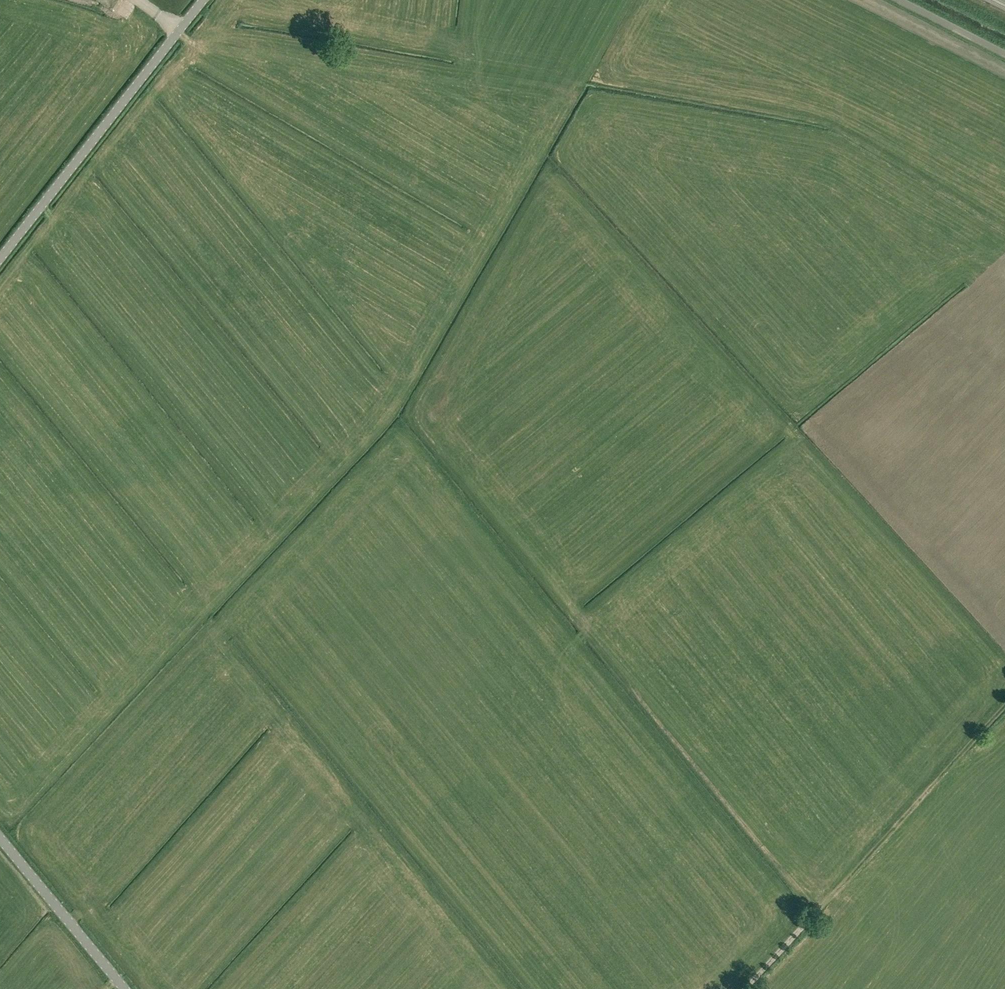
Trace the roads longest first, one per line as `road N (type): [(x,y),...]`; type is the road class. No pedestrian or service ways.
road 1 (unclassified): [(0,257),(202,0)]
road 2 (unclassified): [(125,988),(0,837)]

